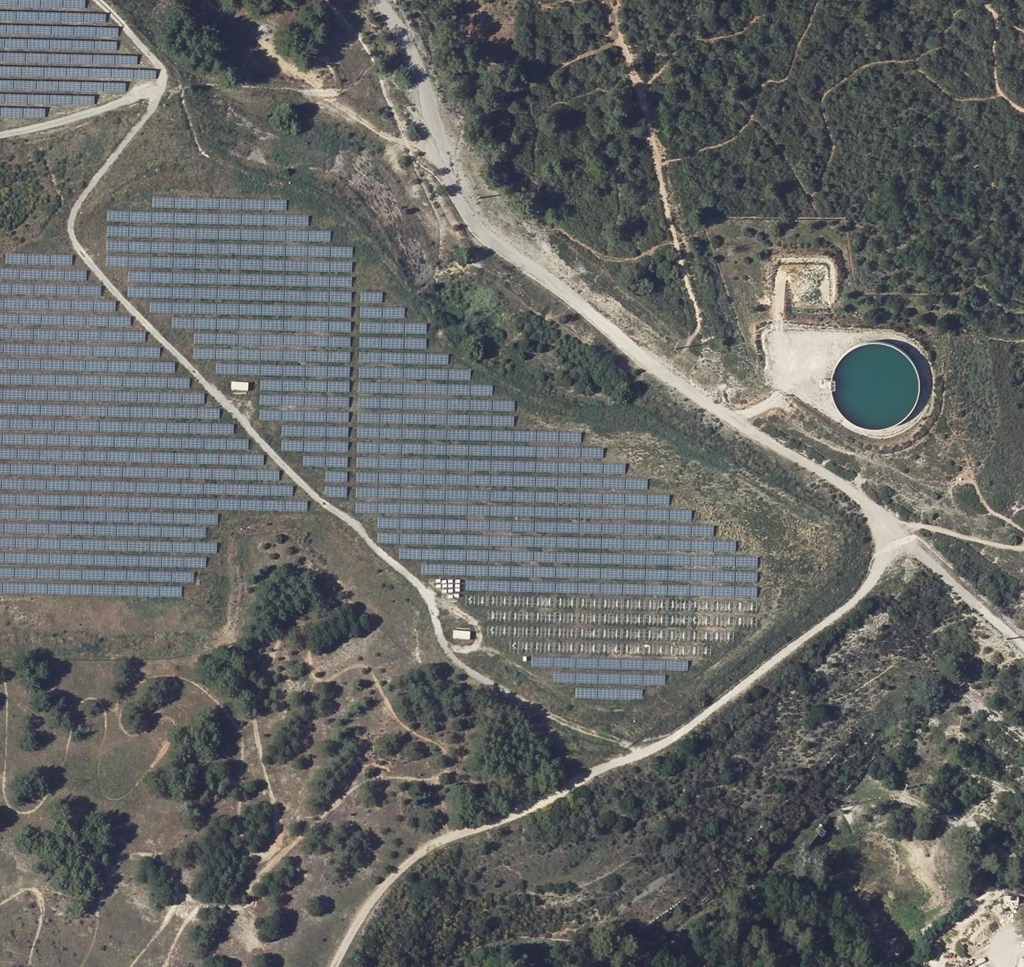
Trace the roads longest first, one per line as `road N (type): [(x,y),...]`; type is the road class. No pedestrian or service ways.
road 1 (track): [(358,0),(382,28),(484,239),(885,534)]
road 2 (track): [(332,966),(354,919),(414,854),(633,758),(716,706),(885,570),(885,534)]
road 3 (track): [(885,534),(1023,652)]

